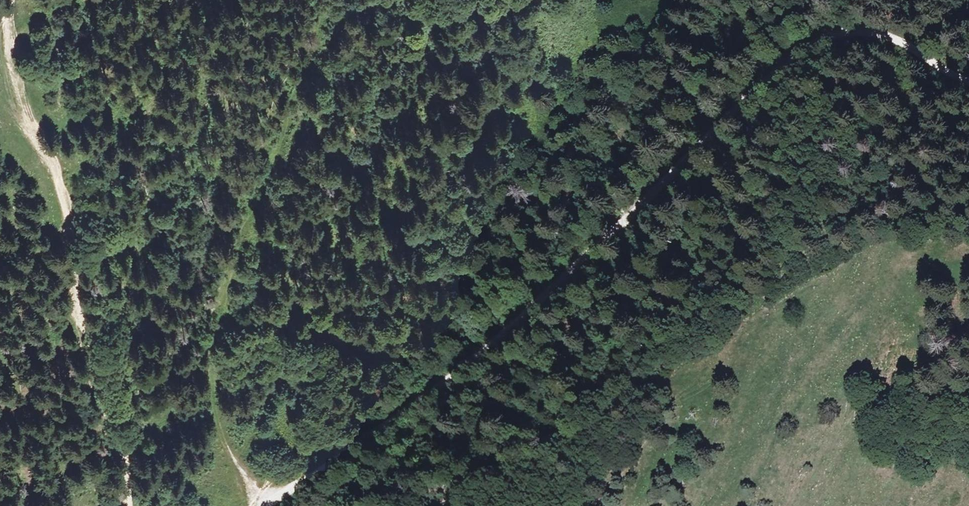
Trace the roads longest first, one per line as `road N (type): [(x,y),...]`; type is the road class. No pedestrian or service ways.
road 1 (track): [(262,504),(413,406),(499,335),(751,92),(817,40),(879,34),(968,79)]
road 2 (track): [(386,505),(418,498),(460,502),(526,473),(617,419),(683,353),(705,346),(721,352),(718,374),(684,388),(621,448),(586,505)]
road 3 (track): [(332,0),(224,307),(218,410),(229,450),(262,504)]
road 4 (track): [(8,0),(10,64),(30,131),(66,203),(79,301),(125,456),(129,505)]

